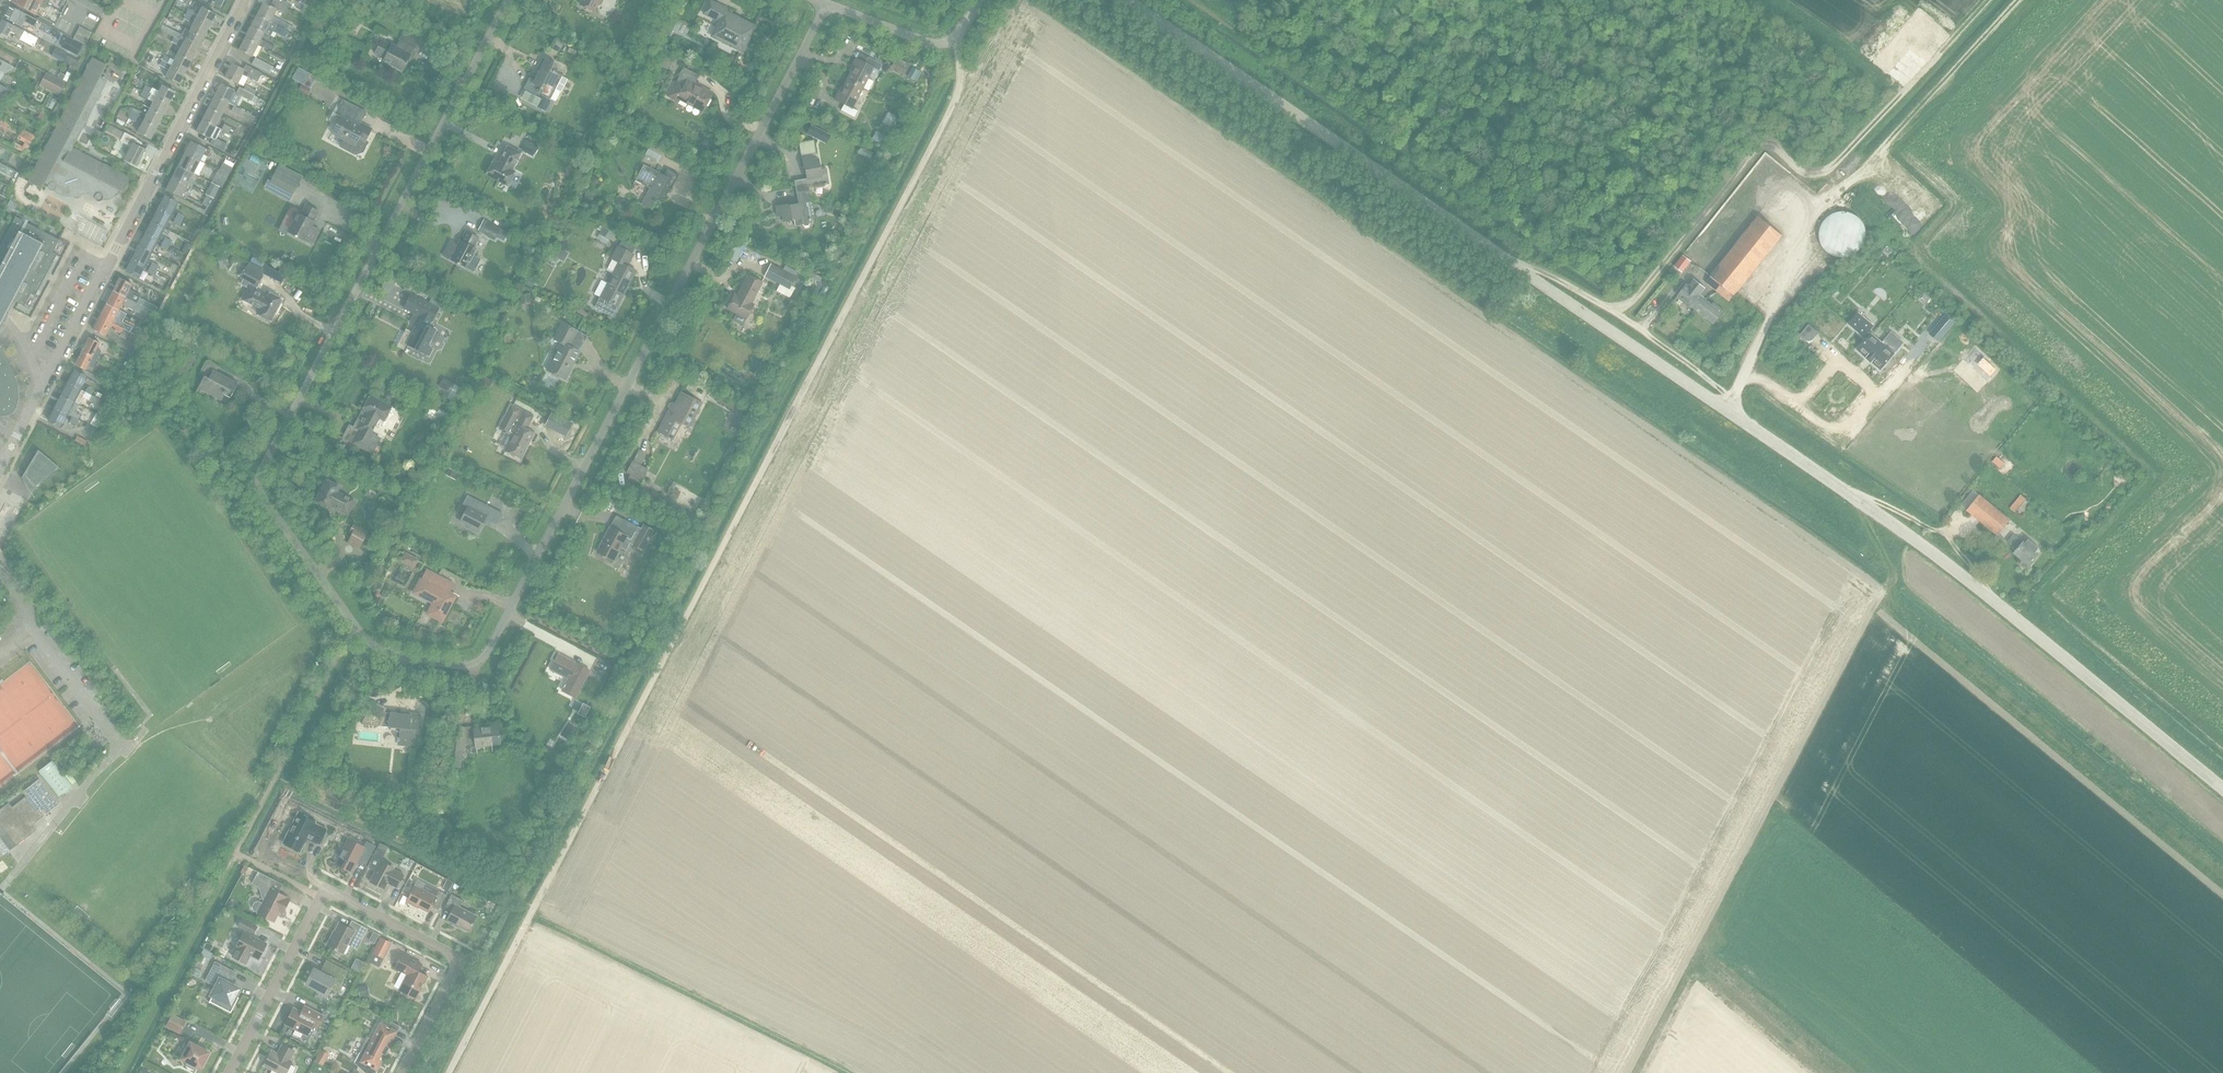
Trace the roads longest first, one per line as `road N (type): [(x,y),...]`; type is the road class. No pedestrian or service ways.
road 1 (track): [(447,1072),(962,80),(954,38)]
road 2 (residential): [(354,625),(394,653),(466,666),(485,659),(827,3)]
road 3 (residential): [(508,0),(259,484),(354,625)]
road 4 (unclassified): [(2222,793),(1982,589),(1736,416)]
road 5 (unclassified): [(1521,271),(1128,0)]
road 6 (track): [(1633,303),(1755,155),(1765,149),(1808,175),(1826,172),(1891,101)]
road 7 (track): [(2018,0),(1828,206)]
road 8 (residential): [(321,899),(336,895),(455,960),(400,1072)]
road 9 (unclassified): [(1736,416),(1733,400),(1621,317),(1535,270),(1521,271)]
road 10 (unclassified): [(1736,416),(1521,271)]
road 11 (residential): [(151,180),(245,0)]
road 12 (residential): [(321,899),(231,1072)]
road 13 (unclassified): [(827,3),(939,44),(960,32),(980,0)]
road 14 (residential): [(41,396),(30,358),(83,257),(105,268)]
road 15 (residential): [(41,396),(105,268)]
road 16 (track): [(1891,101),(1985,0)]
road 17 (residential): [(36,623),(113,737)]

